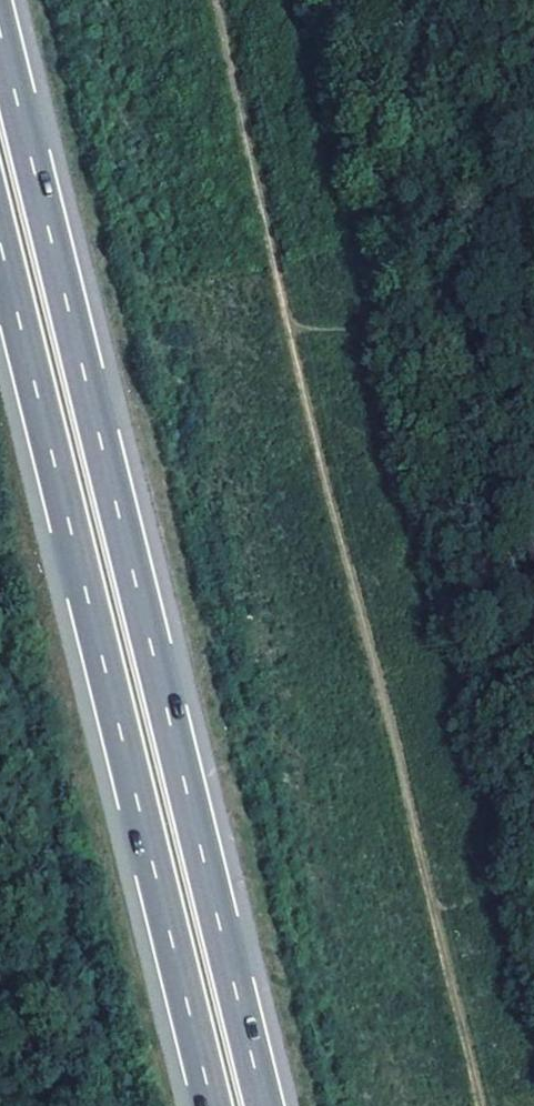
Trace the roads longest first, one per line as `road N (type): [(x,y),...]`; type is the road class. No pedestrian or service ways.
road 1 (motorway): [(261,1105),(0,36)]
road 2 (motorway): [(0,251),(210,1105)]

